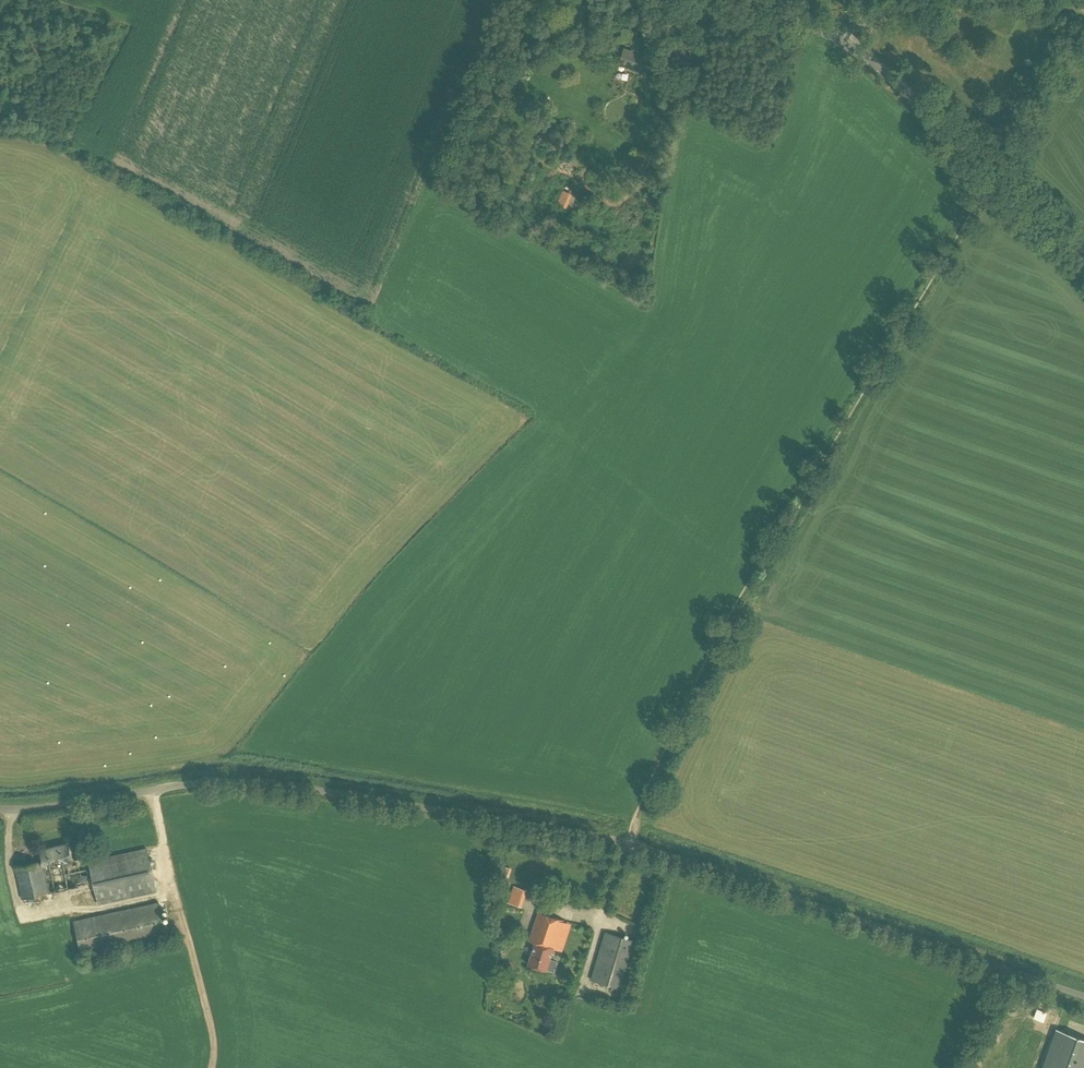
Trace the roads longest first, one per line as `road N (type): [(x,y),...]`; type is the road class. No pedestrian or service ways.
road 1 (unclassified): [(1083,997),(624,843),(252,783),(0,809)]
road 2 (secondary): [(1083,261),(894,80),(841,42)]
road 3 (unclassified): [(841,42),(877,16),(969,0)]

